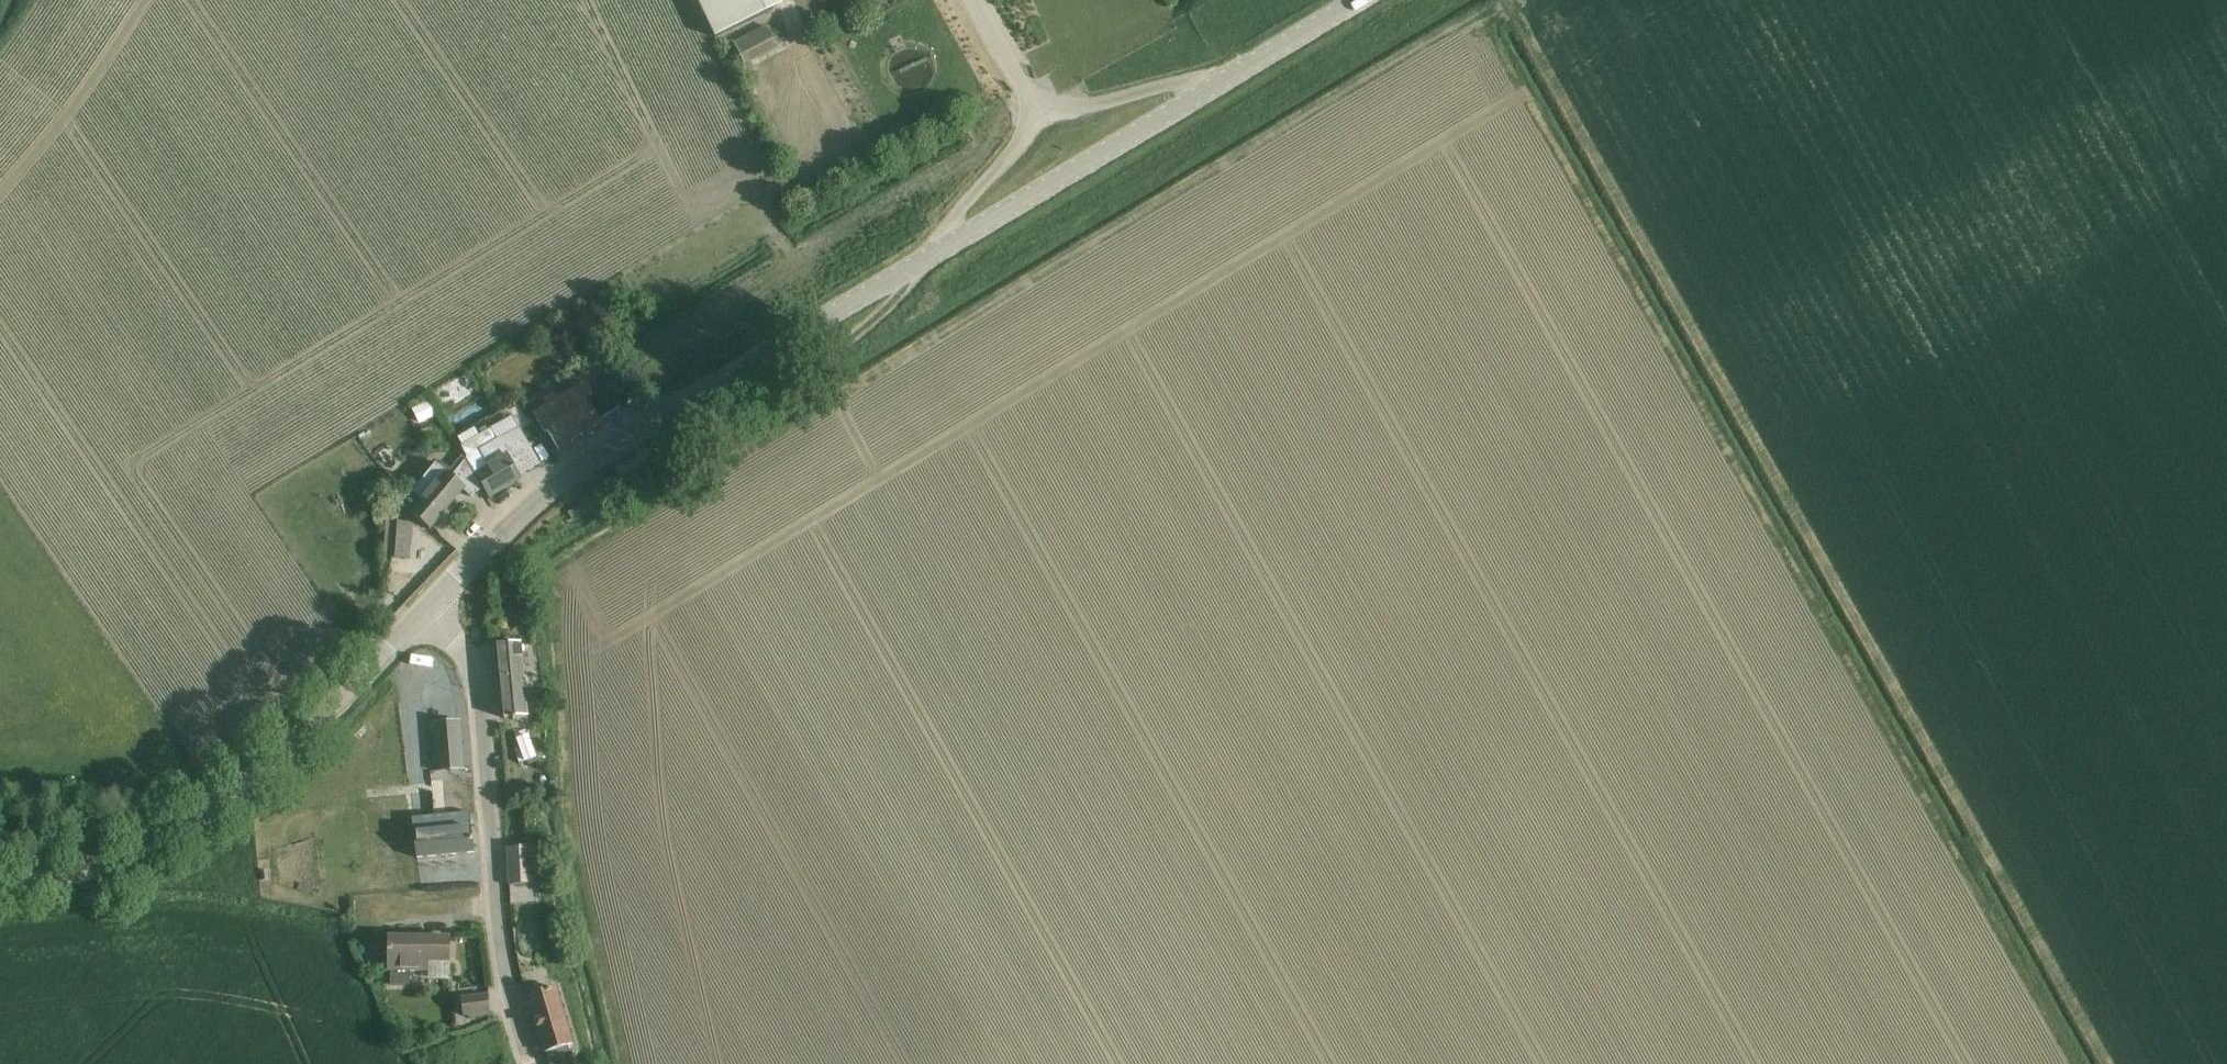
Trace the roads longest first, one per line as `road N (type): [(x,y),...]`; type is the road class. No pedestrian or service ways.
road 1 (unclassified): [(429,612),(549,494),(632,432),(1354,0)]
road 2 (unclassified): [(0,887),(169,830),(277,764),(429,612)]
road 3 (unclassified): [(531,1063),(517,1031),(497,883),(480,680),(429,612)]

